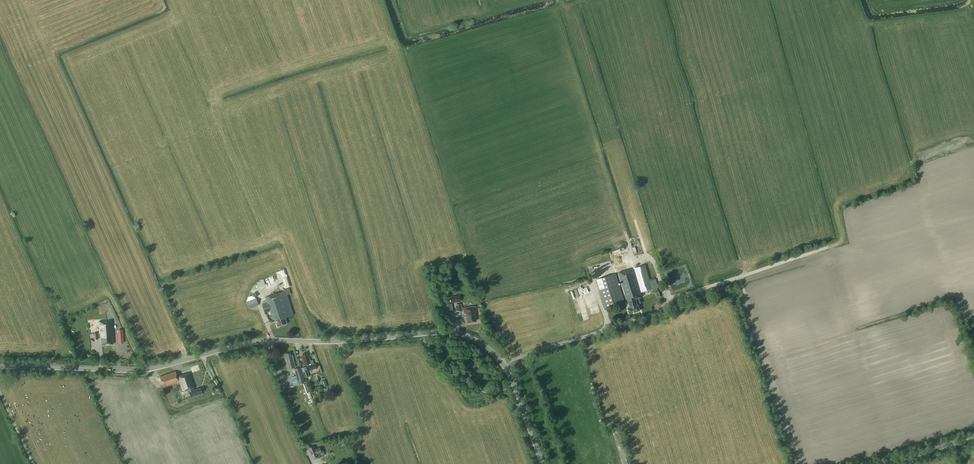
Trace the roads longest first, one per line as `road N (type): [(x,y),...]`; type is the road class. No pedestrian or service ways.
road 1 (tertiary): [(543,463),(503,363),(461,334),(259,340),(135,370),(0,367)]
road 2 (track): [(264,340),(310,458)]

